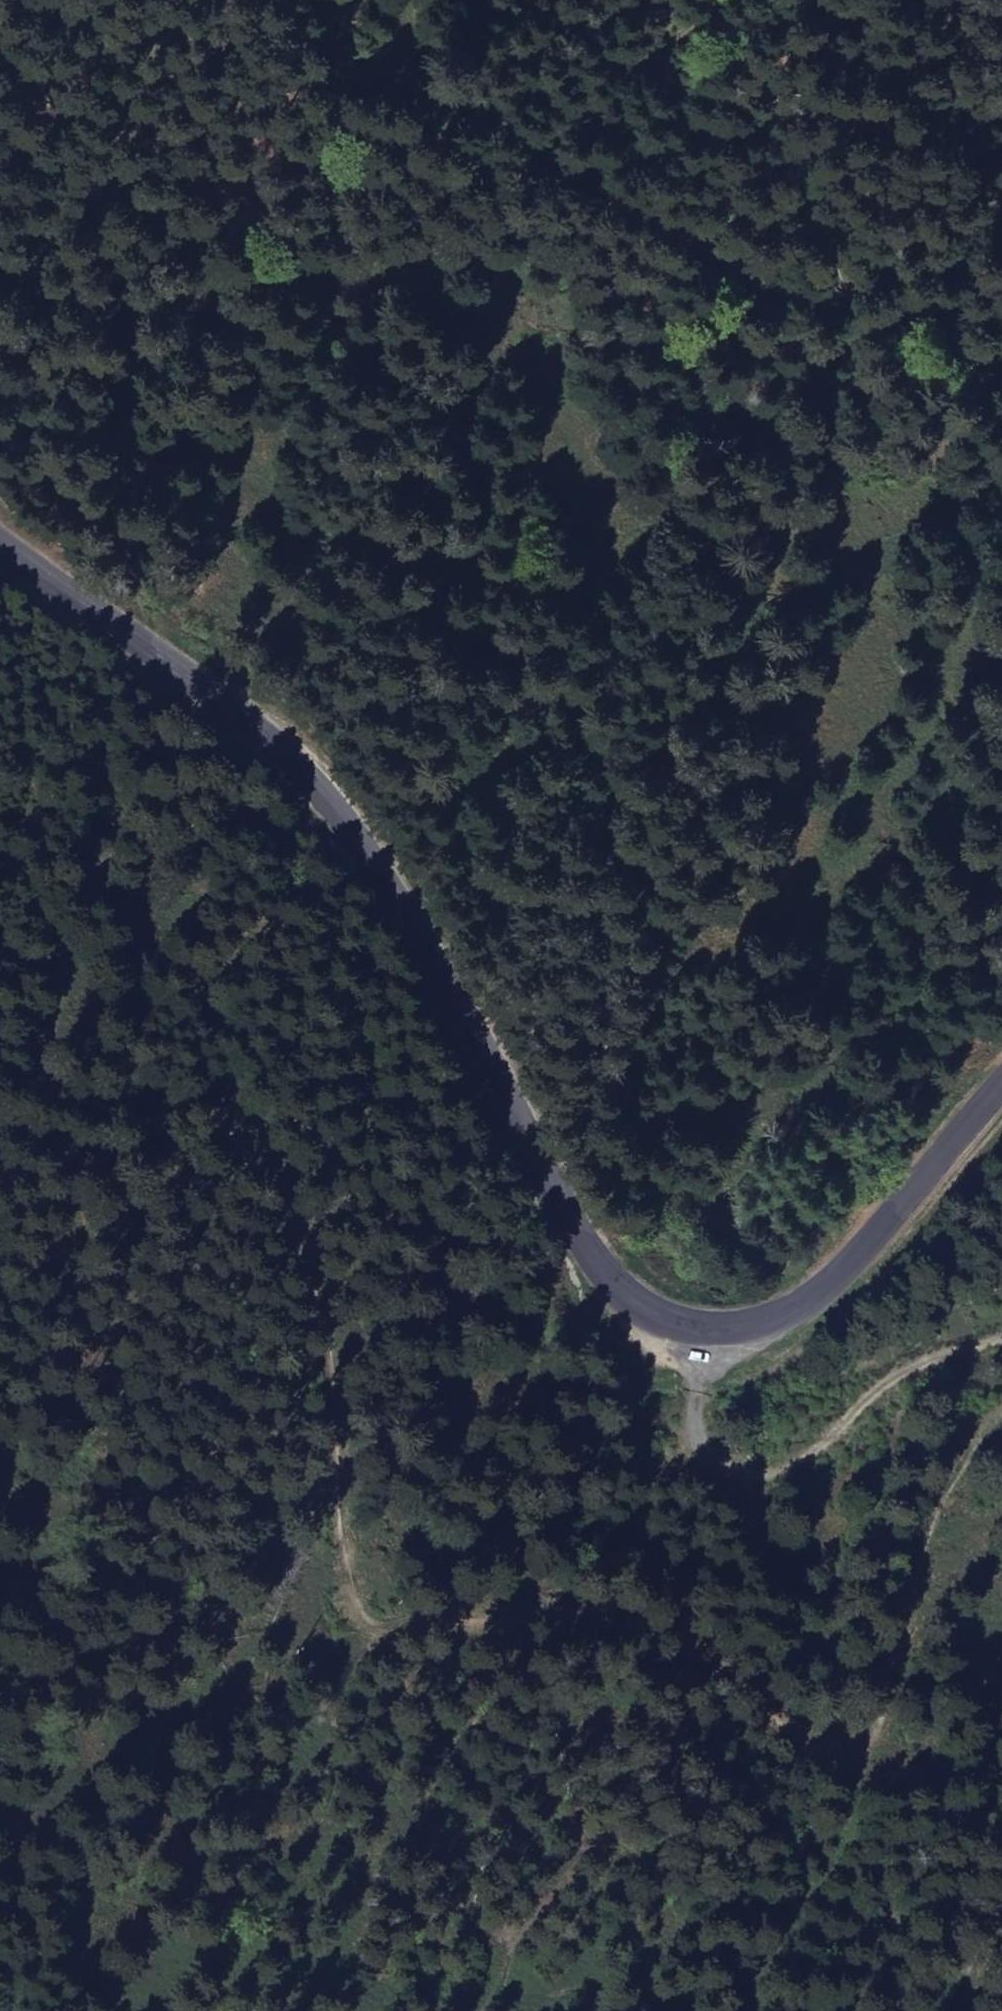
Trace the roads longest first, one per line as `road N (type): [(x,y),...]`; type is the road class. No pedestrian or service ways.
road 1 (secondary): [(1001,1084),(827,1287),(788,1315),(750,1329),(669,1321),(608,1277),(461,1000),(340,804),(292,751),(233,703),(0,542)]
road 2 (track): [(710,1331),(683,1428),(719,1469),(793,1465),(888,1378),(1001,1329)]
road 3 (track): [(0,1207),(58,1008),(33,967),(0,951)]

